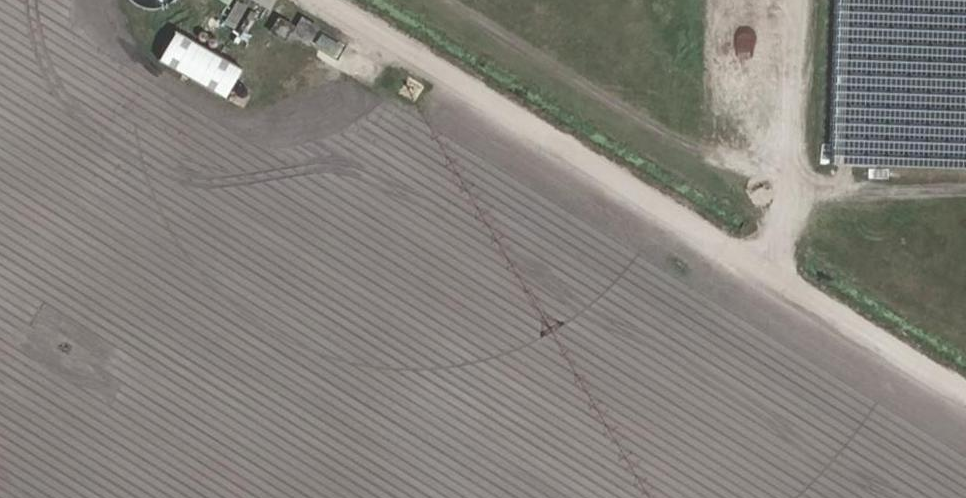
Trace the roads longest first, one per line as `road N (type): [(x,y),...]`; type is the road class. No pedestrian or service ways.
road 1 (track): [(965,398),(326,0)]
road 2 (track): [(3,497),(214,142),(402,48)]
road 3 (track): [(803,0),(772,278)]
road 4 (track): [(105,0),(214,142)]

